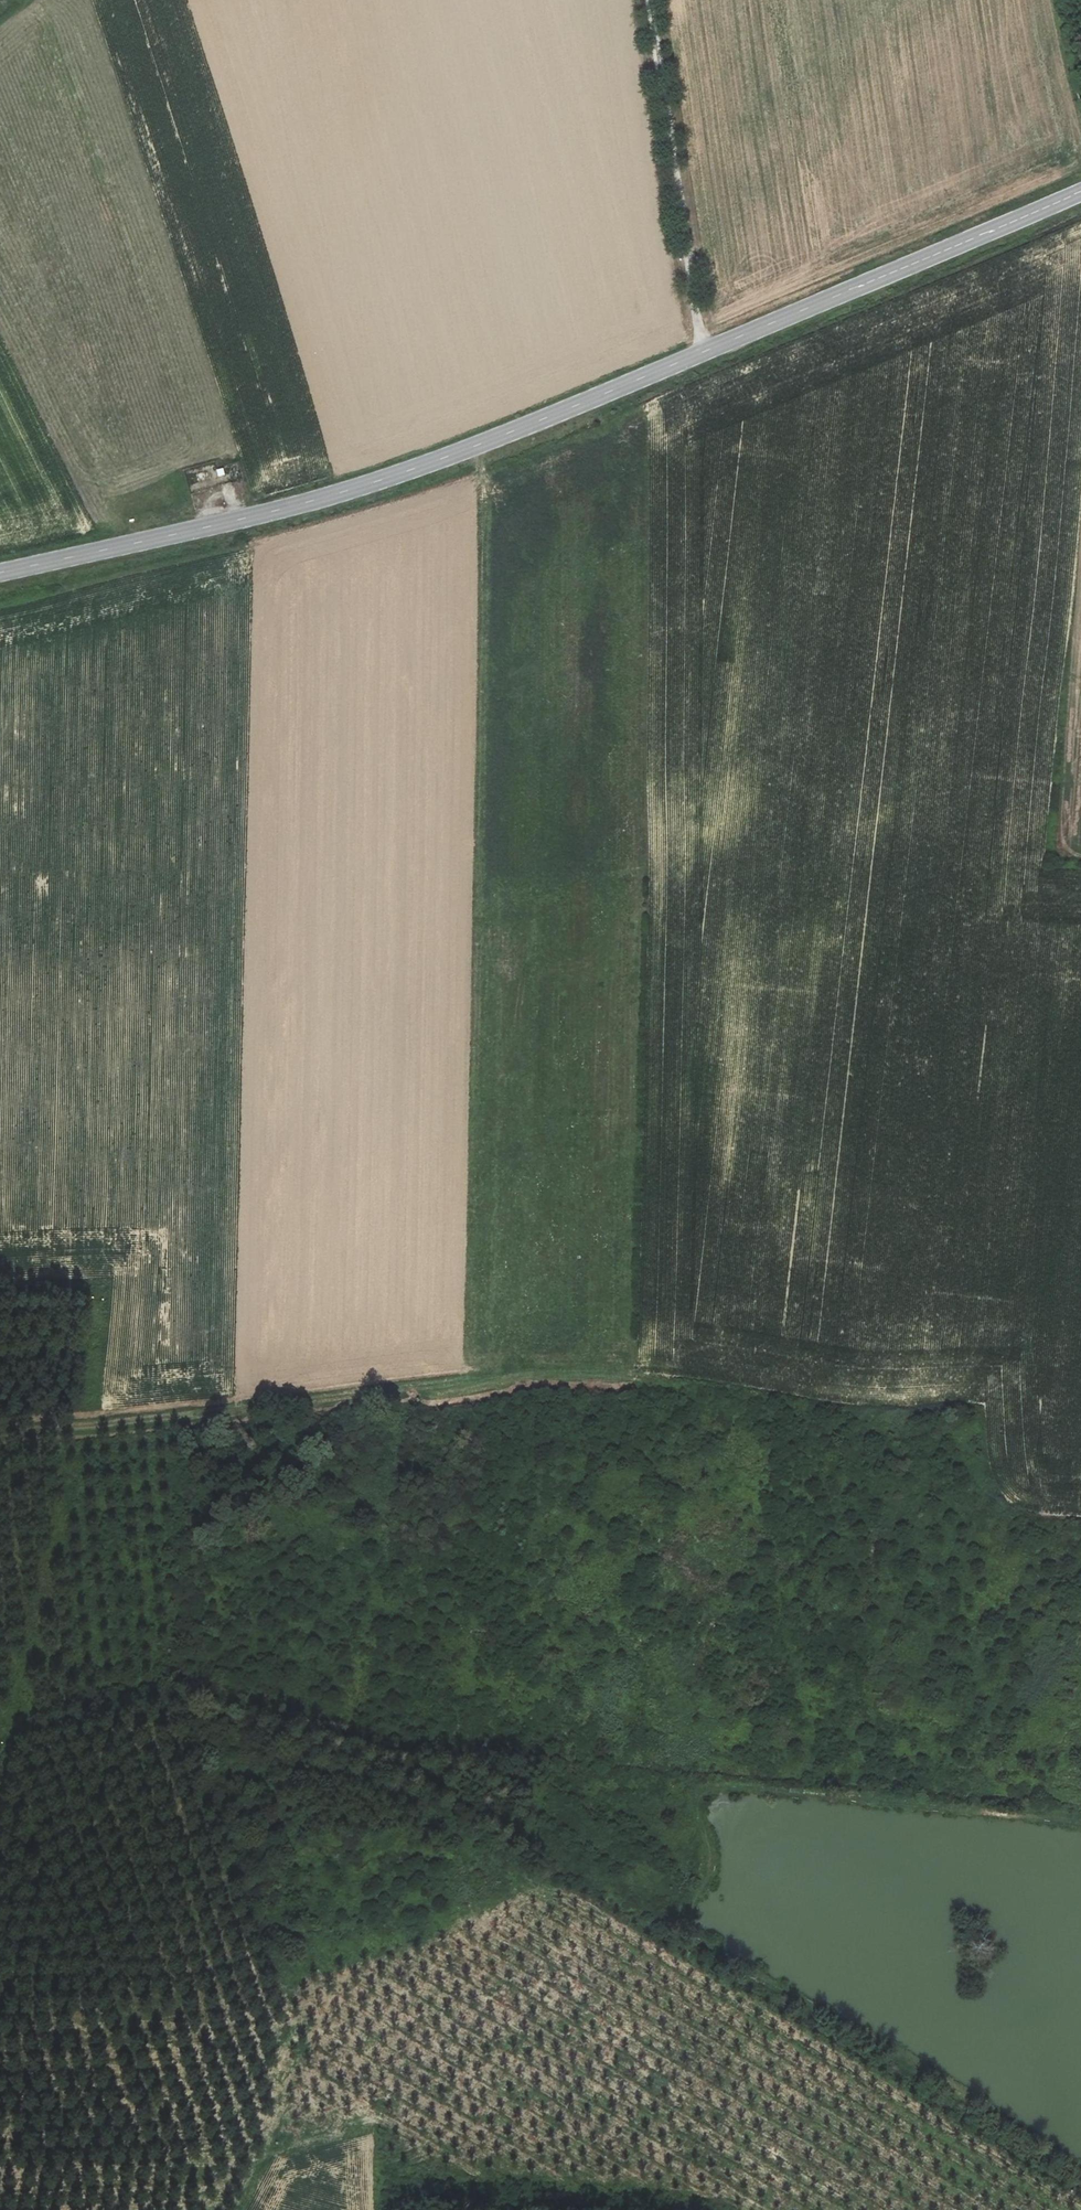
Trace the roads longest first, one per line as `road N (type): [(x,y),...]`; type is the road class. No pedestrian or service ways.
road 1 (secondary): [(0,573),(272,512),(451,455),(1080,192)]
road 2 (track): [(0,1436),(462,1382)]

